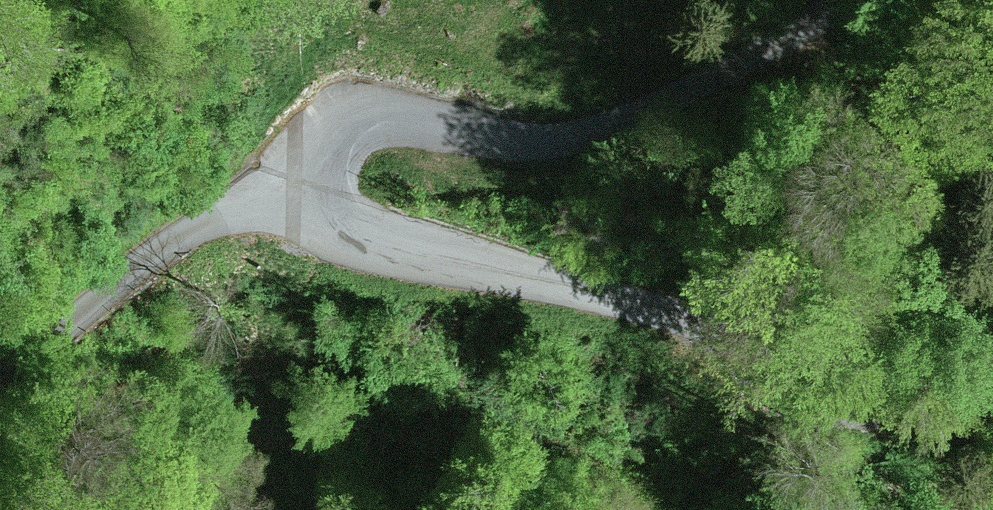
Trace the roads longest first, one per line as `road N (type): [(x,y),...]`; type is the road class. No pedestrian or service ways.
road 1 (unclassified): [(286,208),(446,266),(643,304),(757,349),(876,367),(992,366)]
road 2 (track): [(836,0),(764,60),(712,90),(623,124),(534,137),(418,122),(356,130),(313,162),(286,208)]
road 3 (residential): [(286,208),(229,215),(193,230),(0,375)]

